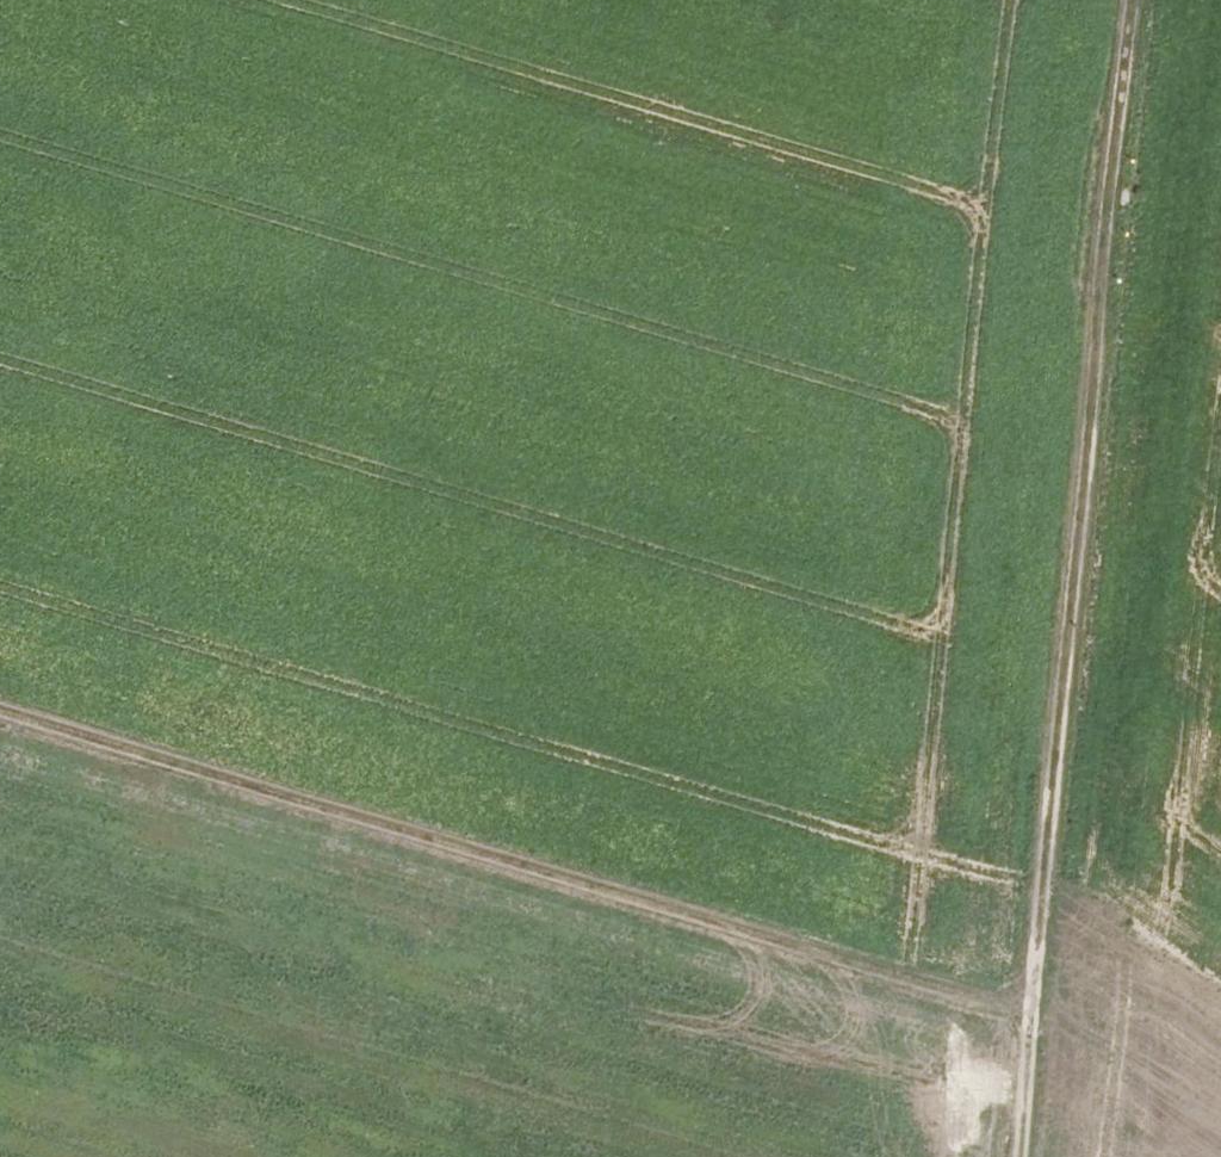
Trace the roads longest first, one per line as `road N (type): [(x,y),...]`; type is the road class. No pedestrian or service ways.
road 1 (track): [(1129,0),(1056,625),(1018,1156)]
road 2 (track): [(0,730),(1022,1033)]

